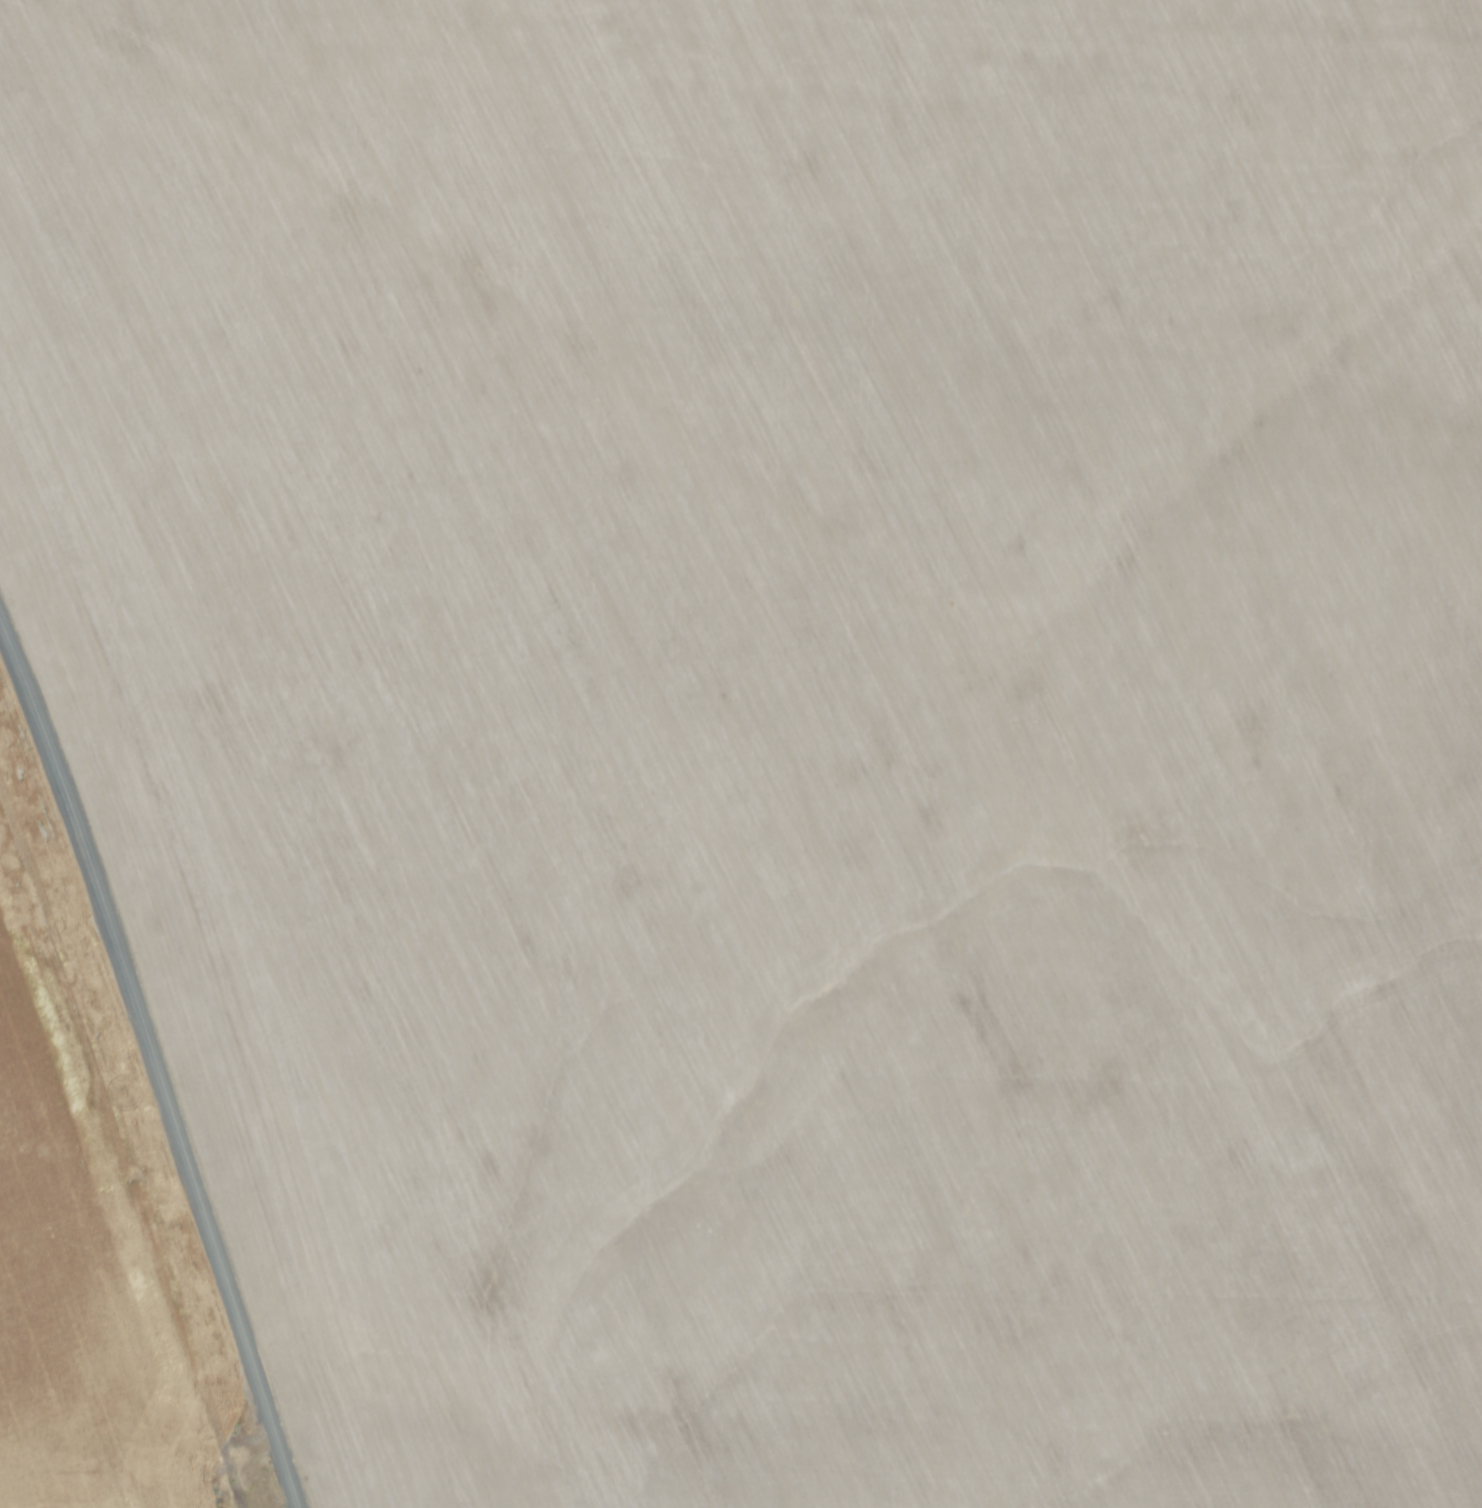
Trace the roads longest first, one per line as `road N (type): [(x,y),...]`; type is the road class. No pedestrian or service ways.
road 1 (residential): [(296,1507),(136,1014),(0,637)]

